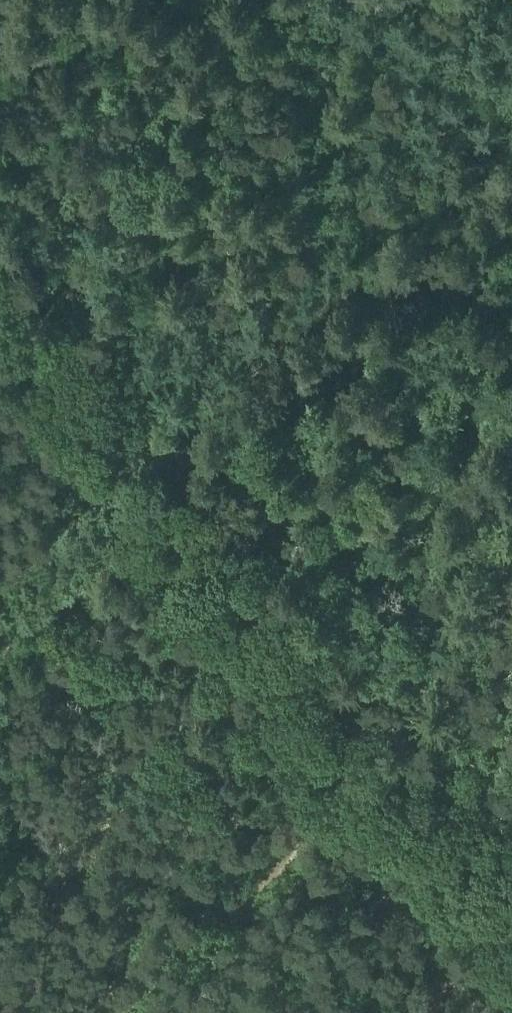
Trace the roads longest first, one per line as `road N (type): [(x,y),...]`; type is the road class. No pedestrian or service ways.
road 1 (track): [(511,915),(0,280)]
road 2 (track): [(0,589),(511,157)]
road 3 (track): [(511,748),(378,862)]
road 4 (track): [(511,346),(415,239)]

